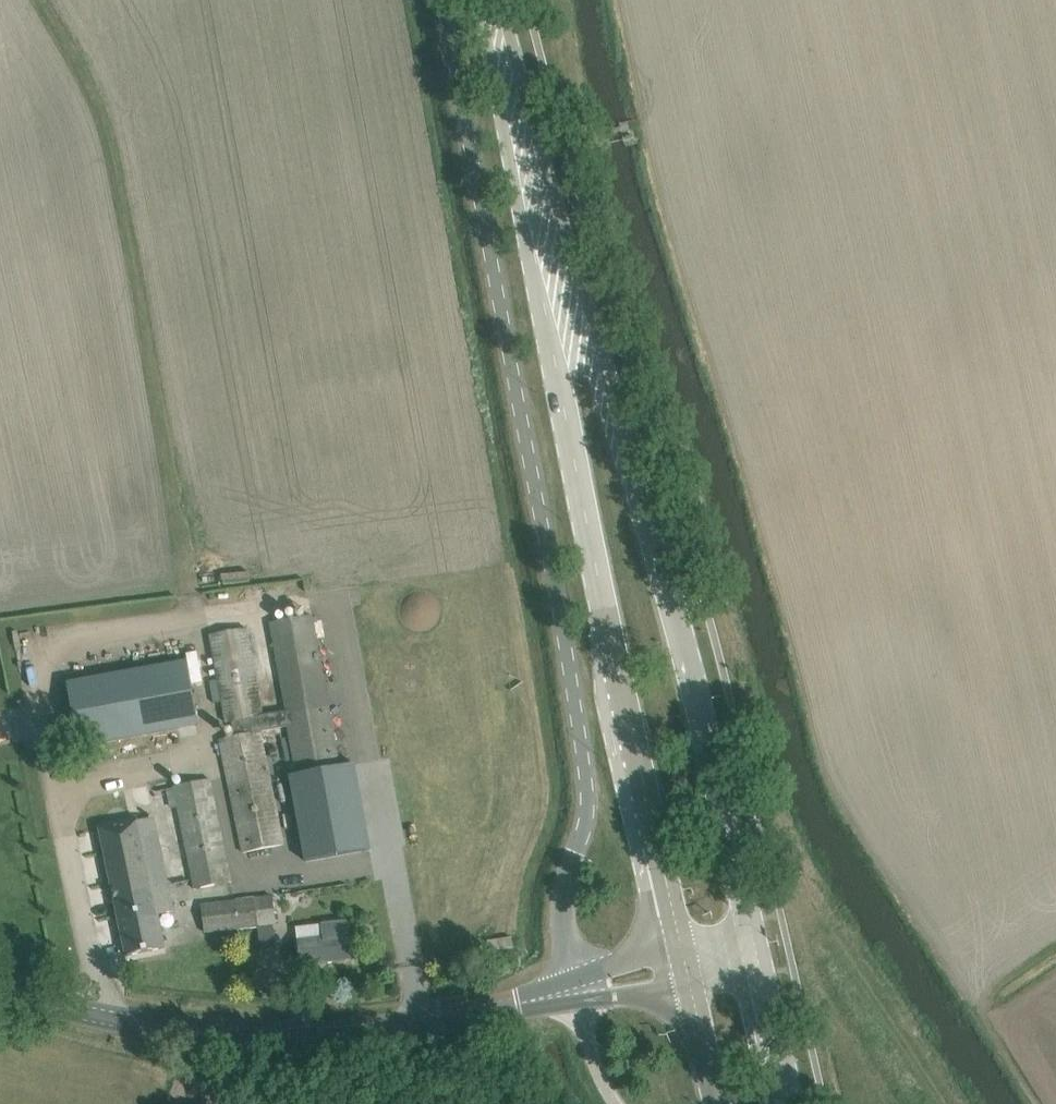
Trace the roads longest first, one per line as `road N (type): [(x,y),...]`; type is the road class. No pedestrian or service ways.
road 1 (unclassified): [(570,992),(561,898),(588,808),(584,740),(448,0)]
road 2 (primary): [(761,973),(639,476),(524,148)]
road 3 (primary): [(524,148),(551,356),(680,945)]
road 4 (tertiary): [(0,988),(189,1032),(355,1036),(570,992)]
road 5 (track): [(1041,1103),(984,1009),(992,987),(1055,947)]
road 6 (primary): [(524,148),(491,0)]
road 7 (primary): [(792,1103),(761,973)]
road 8 (primary): [(687,978),(716,1103)]
road 9 (tertiary): [(680,945),(613,965),(570,992)]
road 10 (unclassified): [(616,1103),(570,992)]

